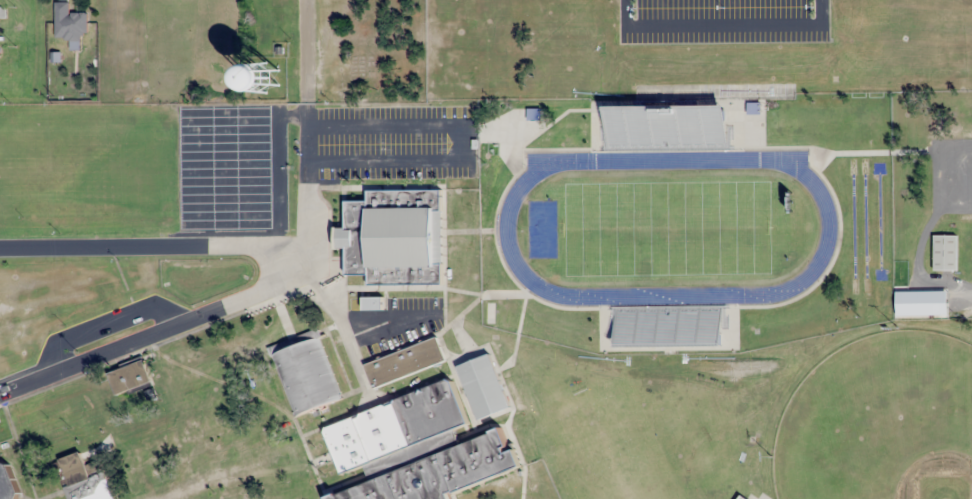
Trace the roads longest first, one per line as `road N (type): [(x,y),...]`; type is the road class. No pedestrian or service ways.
road 1 (residential): [(0,246),(305,244),(308,0)]
road 2 (residential): [(305,244),(272,282),(0,391)]

